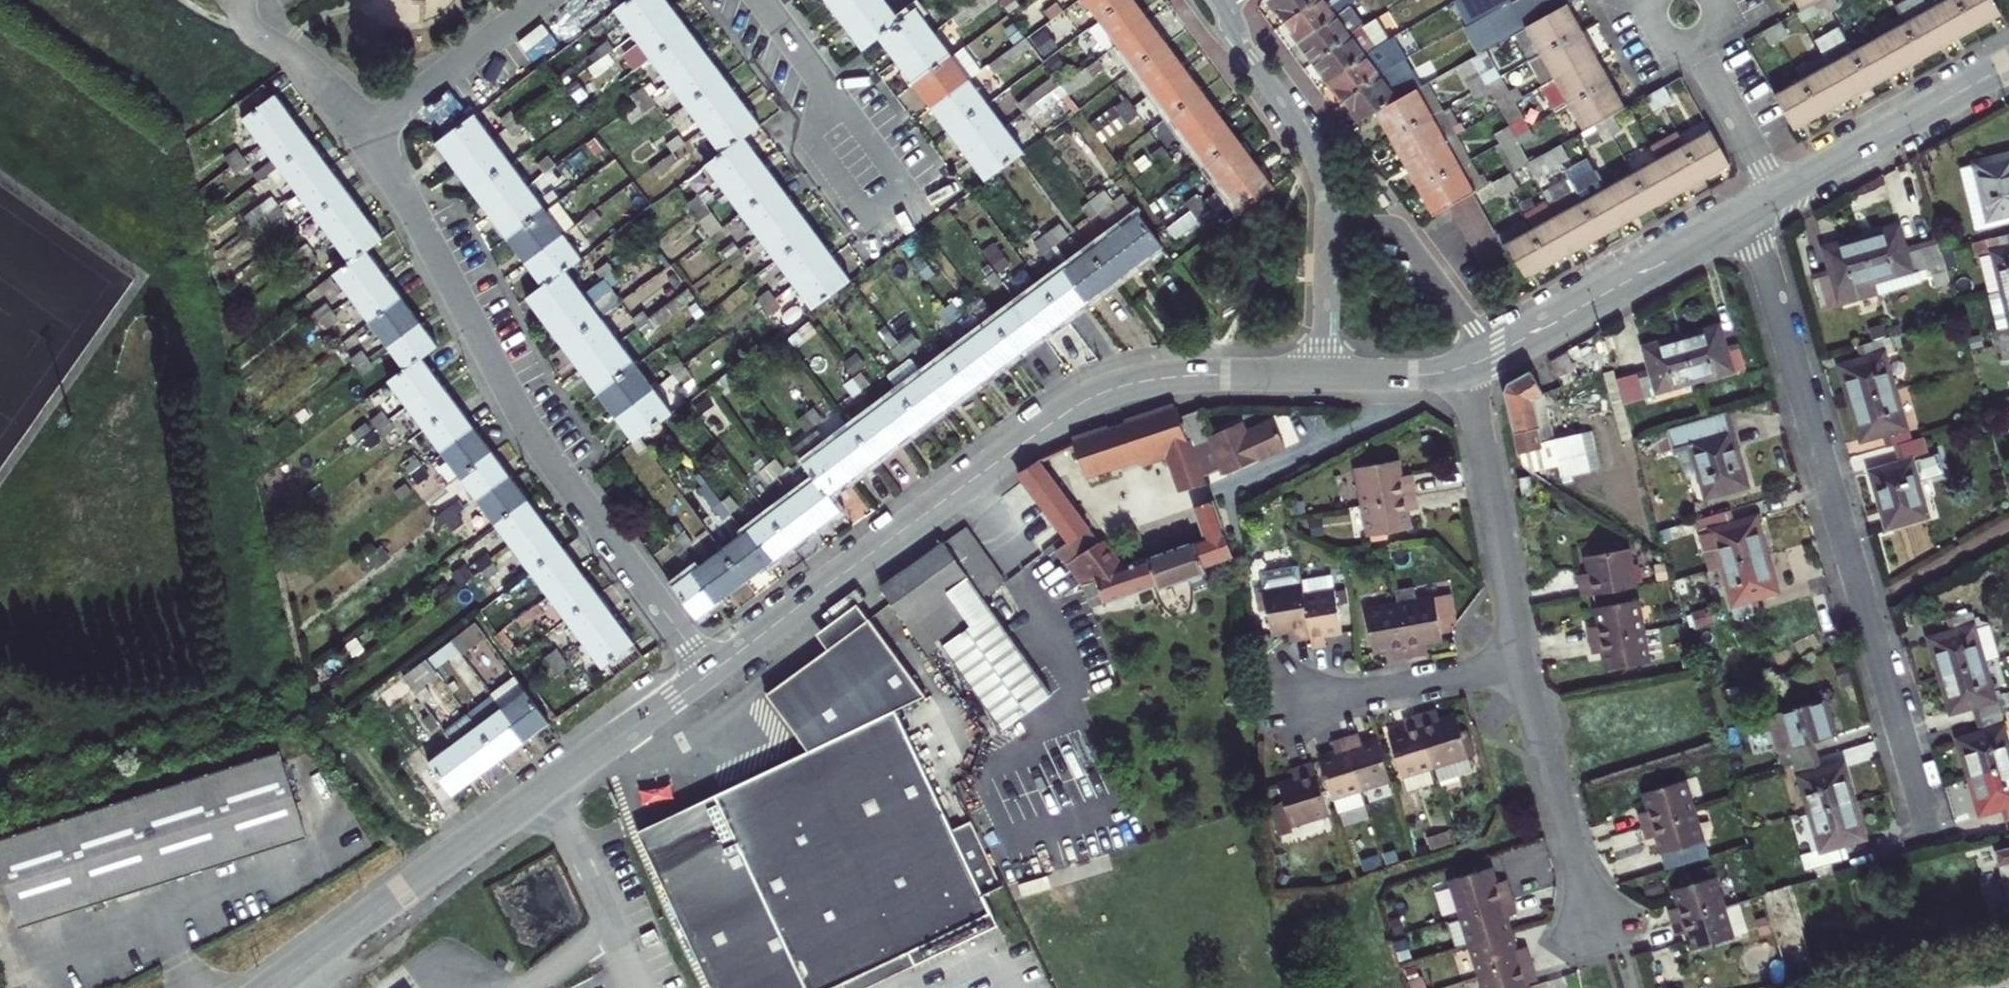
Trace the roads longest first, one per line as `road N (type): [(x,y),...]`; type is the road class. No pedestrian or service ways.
road 1 (residential): [(711,676),(1096,398),(1166,378),(1326,373)]
road 2 (residential): [(369,135),(519,413),(711,676)]
road 3 (residential): [(1750,211),(1927,823)]
road 4 (residential): [(272,987),(711,676)]
road 5 (residential): [(1221,3),(1321,172),(1330,223),(1326,373)]
road 6 (residential): [(1750,211),(1473,367)]
road 7 (residential): [(1473,367),(1523,664)]
road 8 (residential): [(1523,664),(1599,930)]
road 9 (residential): [(836,95),(908,190),(869,219),(809,137)]
road 10 (residential): [(2008,67),(1782,193)]
road 11 (residential): [(1523,664),(1302,703)]
road 12 (residential): [(547,0),(369,135)]
road 13 (residential): [(1782,193),(1681,15)]
road 14 (residential): [(369,135),(252,22),(250,0)]
road 15 (residential): [(1326,373),(1473,367)]

